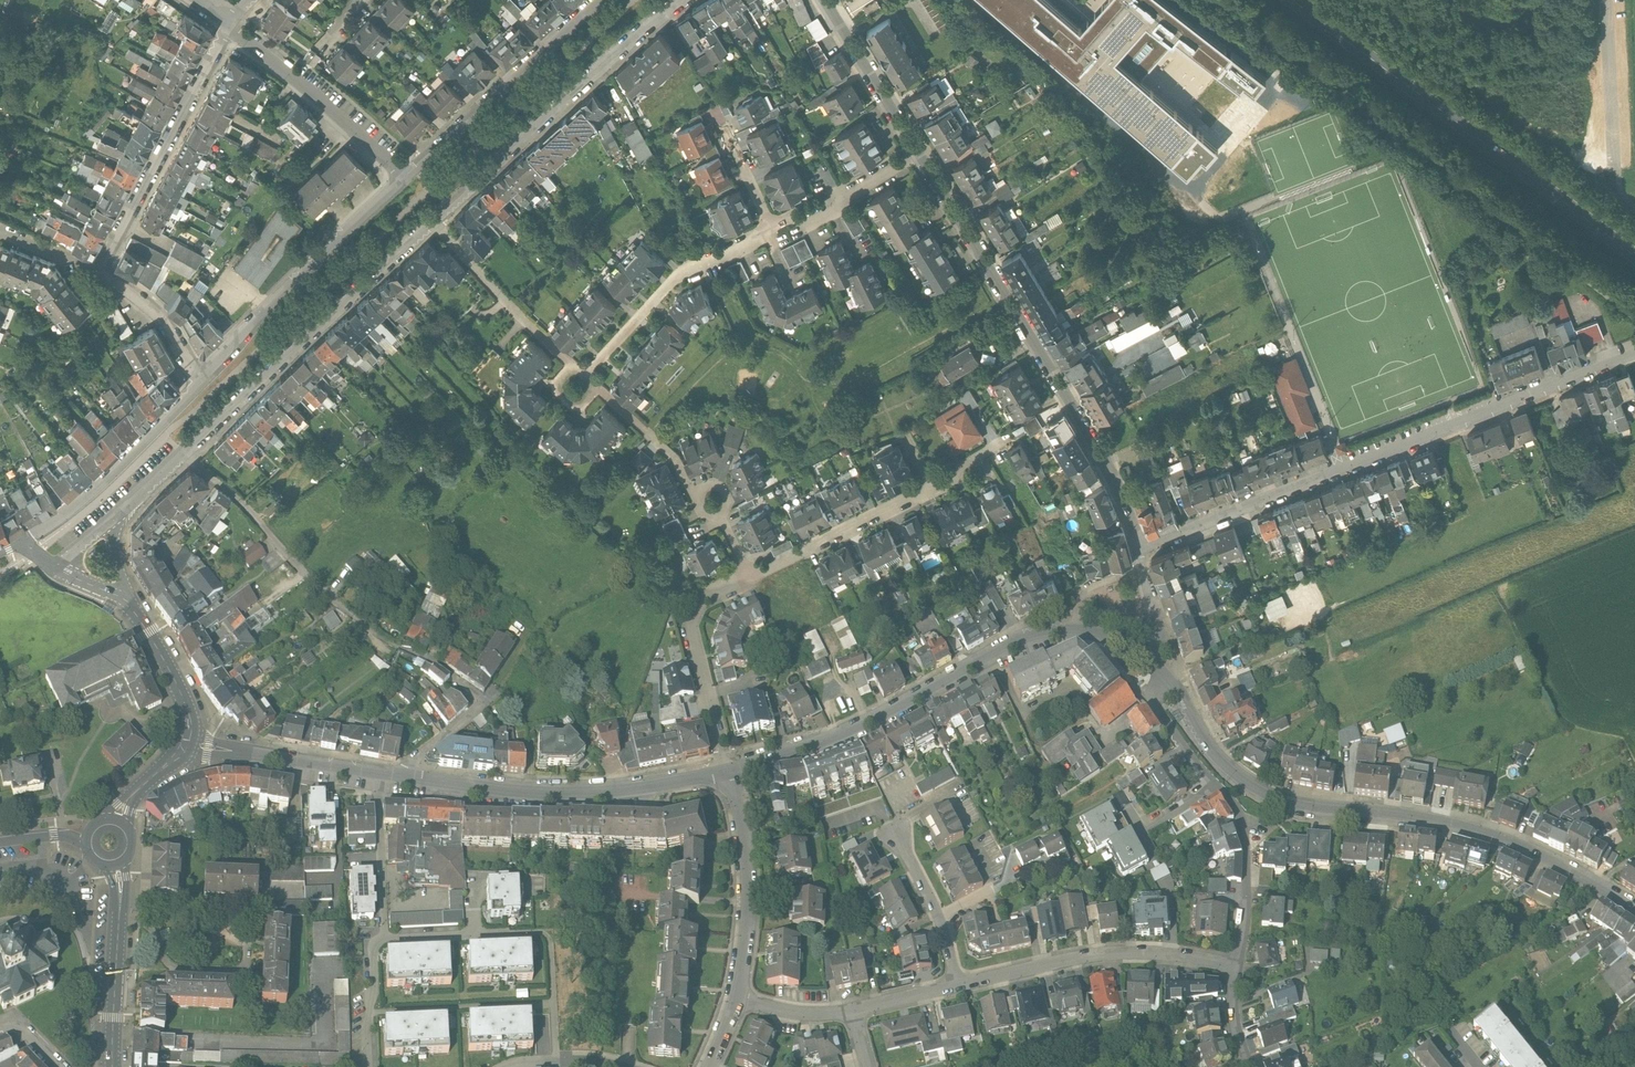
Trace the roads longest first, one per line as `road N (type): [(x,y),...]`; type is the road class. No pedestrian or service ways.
road 1 (residential): [(1166,673),(1205,742),(1257,786),(1295,802),(1395,811),(1530,844),(1634,903)]
road 2 (residential): [(1634,355),(1141,552)]
road 3 (residential): [(183,456),(236,493),(354,621),(482,699),(396,777)]
road 4 (residential): [(1141,552),(1108,471),(919,157)]
road 5 (residential): [(734,767),(847,735),(1029,635),(1095,632),(1151,659)]
road 6 (secondary): [(1289,0),(1634,262)]
road 7 (unclassified): [(183,456),(436,226)]
road 8 (unclassified): [(436,226),(683,0)]
road 9 (residential): [(396,777),(600,793),(727,768)]
road 10 (residential): [(1166,673),(1153,689),(1153,705),(1244,827),(1238,962)]
road 11 (unclassified): [(408,175),(202,384)]
road 12 (residential): [(959,983),(1122,951),(1238,962)]
road 13 (residential): [(102,268),(227,28)]
road 14 (unclassified): [(601,0),(408,175)]
road 15 (unclassified): [(202,384),(90,494),(24,544)]
road 16 (residential): [(770,233),(683,271),(586,375)]
road 17 (residential): [(227,28),(408,175)]
road 18 (residential): [(737,998),(750,855),(734,767)]
road 19 (residential): [(727,768),(693,628),(709,595),(752,576)]
road 20 (tertiary): [(113,1066),(120,888),(113,859)]
road 21 (residential): [(752,576),(934,491)]
road 22 (residential): [(436,226),(572,363)]
road 23 (residential): [(919,157),(824,0)]
road 24 (residential): [(377,774),(384,938)]
road 25 (residential): [(202,384),(172,330),(102,268)]
road 26 (residential): [(959,983),(941,917),(904,839)]
road 27 (residential): [(598,387),(679,462),(694,495)]
road 28 (tertiary): [(187,732),(180,689),(129,605)]
road 29 (residential): [(370,1066),(374,950),(384,938)]
road 30 (residential): [(252,752),(377,774)]
road 31 (residential): [(624,1066),(527,1060),(502,1066)]
road 32 (residential): [(737,998),(820,1012),(856,1007)]

